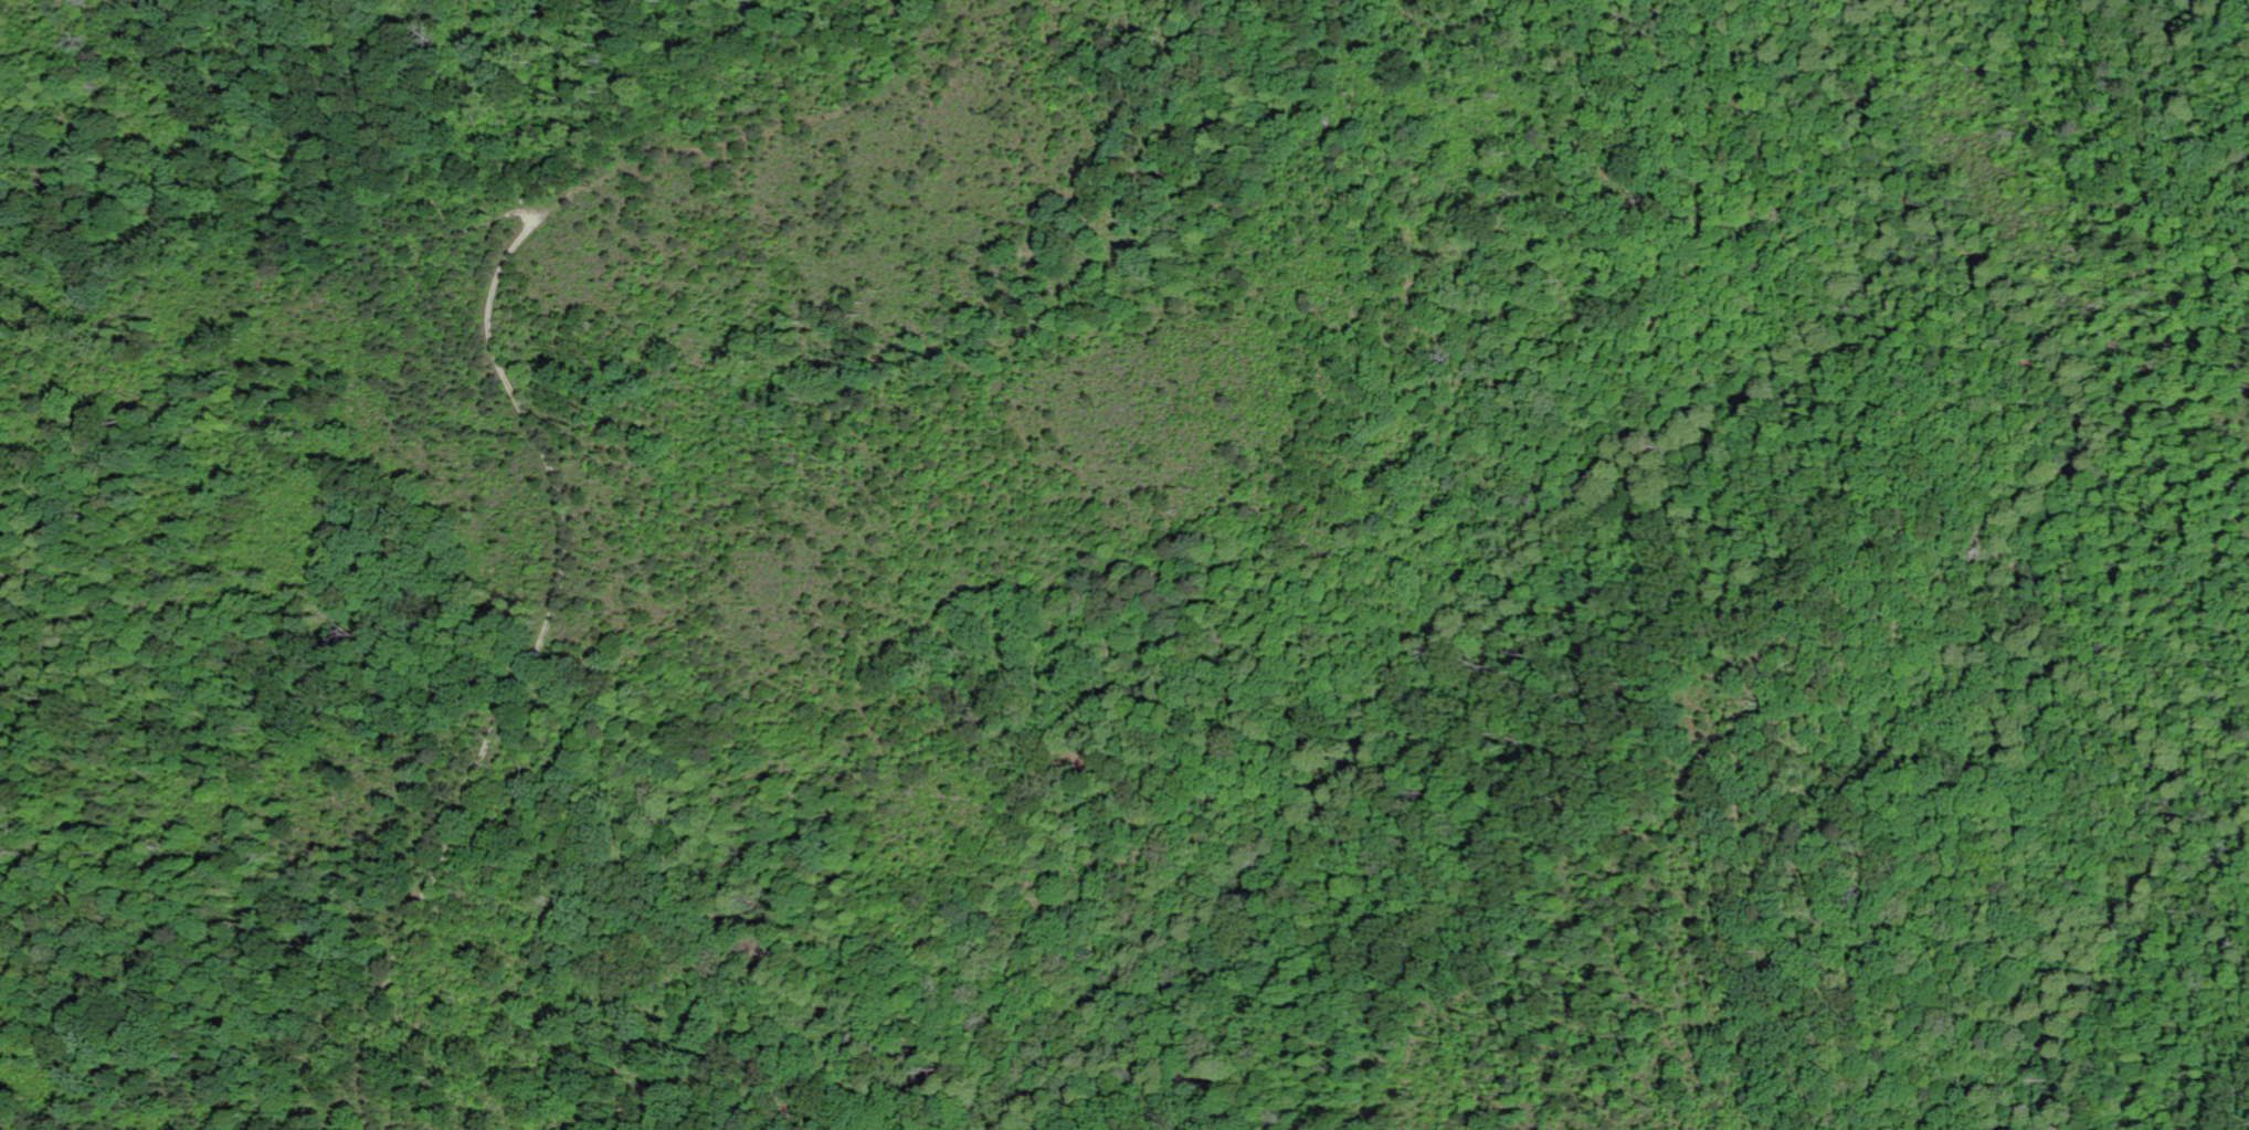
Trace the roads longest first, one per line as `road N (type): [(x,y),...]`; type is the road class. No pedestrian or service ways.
road 1 (residential): [(373,1129),(373,1050),(384,1007),(478,790)]

